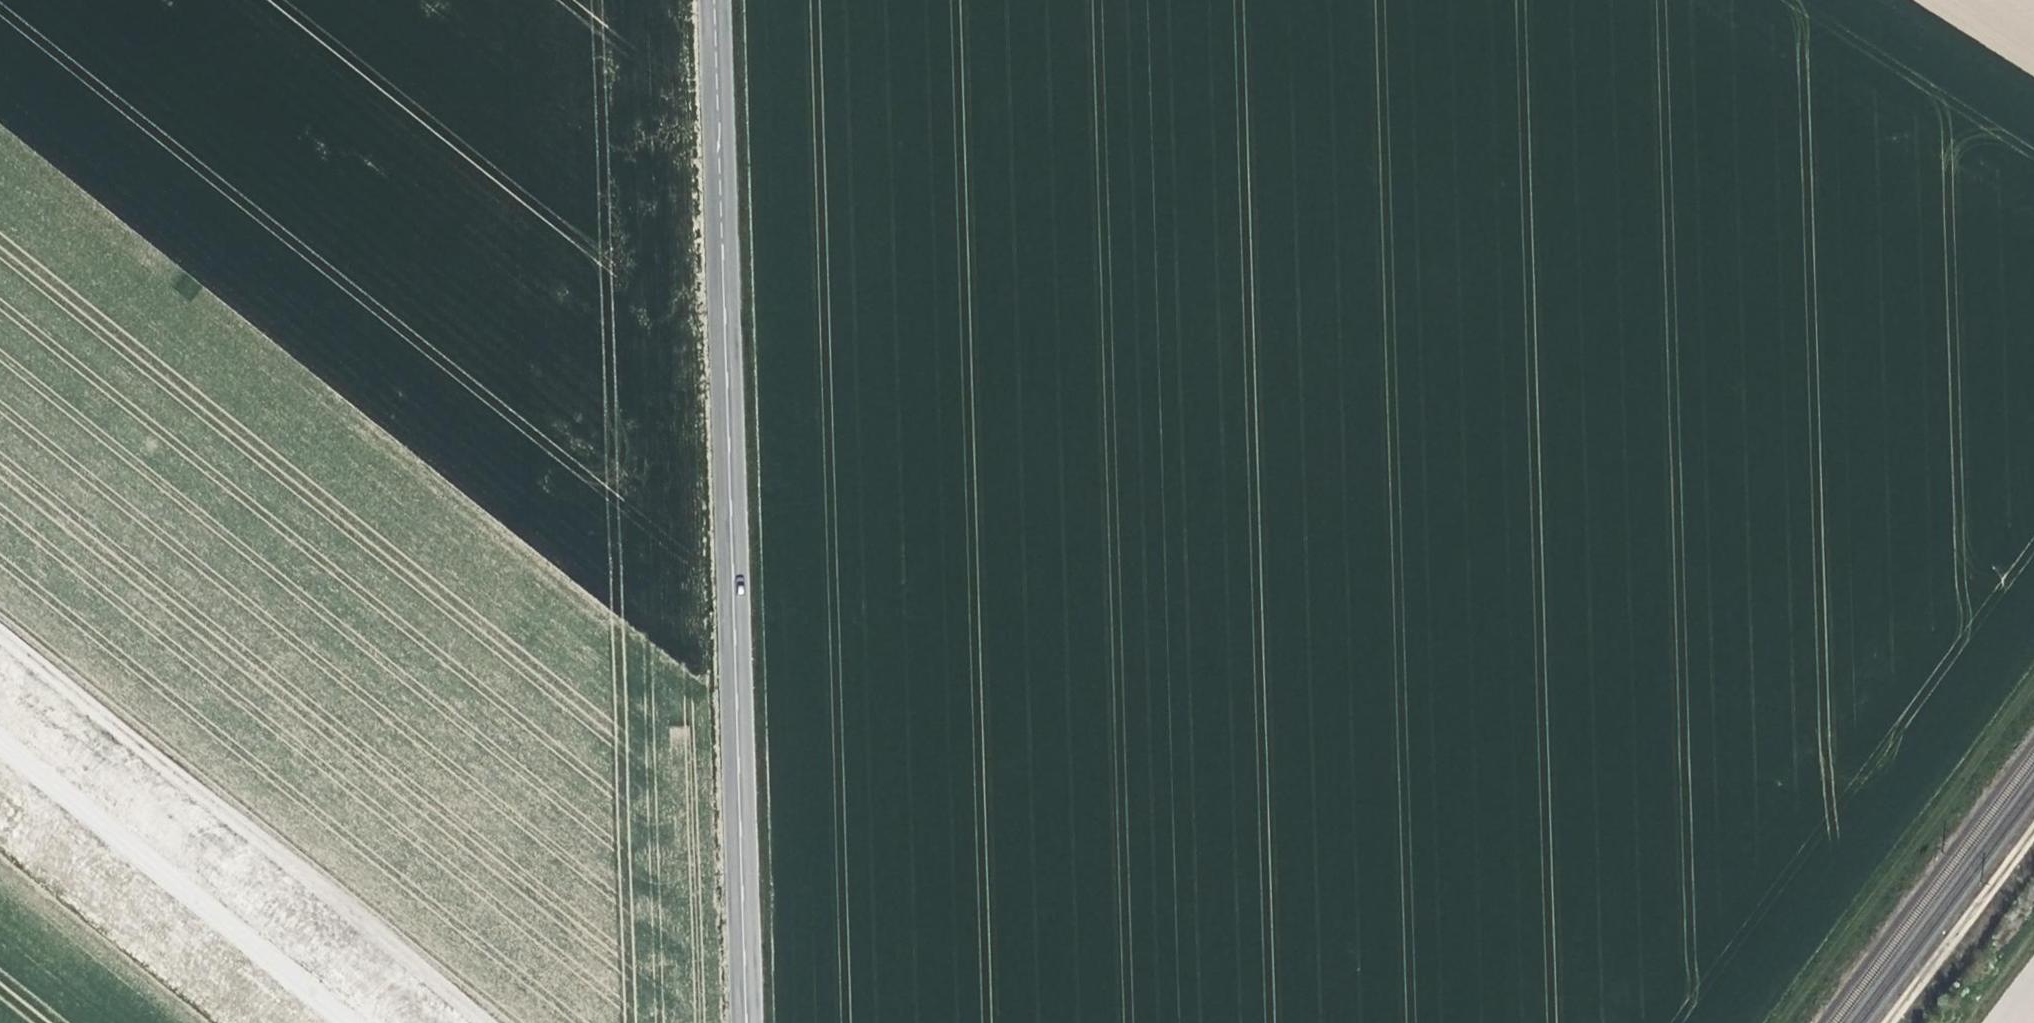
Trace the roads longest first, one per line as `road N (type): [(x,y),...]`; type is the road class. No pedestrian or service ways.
road 1 (tertiary): [(713,0),(746,1022)]
road 2 (track): [(0,624),(487,1022)]
road 3 (track): [(0,738),(355,1022)]
road 4 (track): [(2033,834),(1891,1022)]

